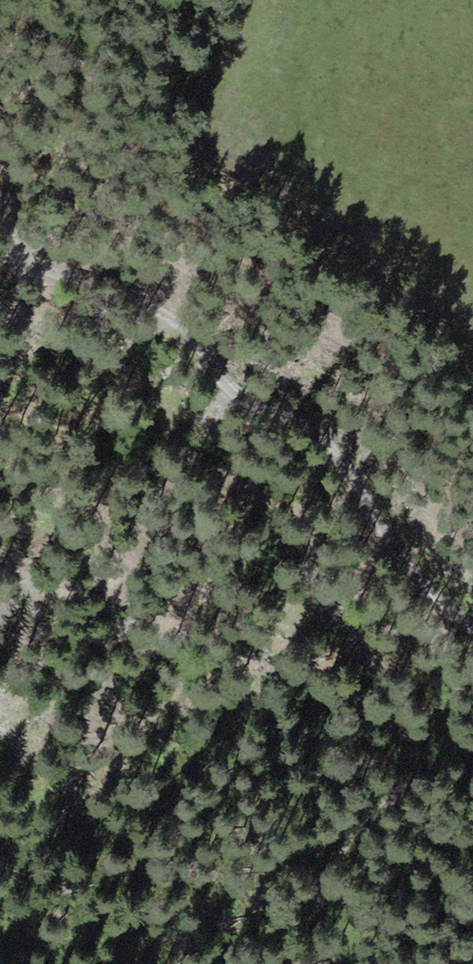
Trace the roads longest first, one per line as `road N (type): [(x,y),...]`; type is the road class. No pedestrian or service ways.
road 1 (track): [(315,963),(319,883),(405,763),(392,693),(323,603),(285,515),(270,499),(184,459),(131,375),(65,338),(0,315)]
road 2 (track): [(0,220),(18,259),(153,305),(190,330),(230,398),(314,427),(408,577),(472,630)]

